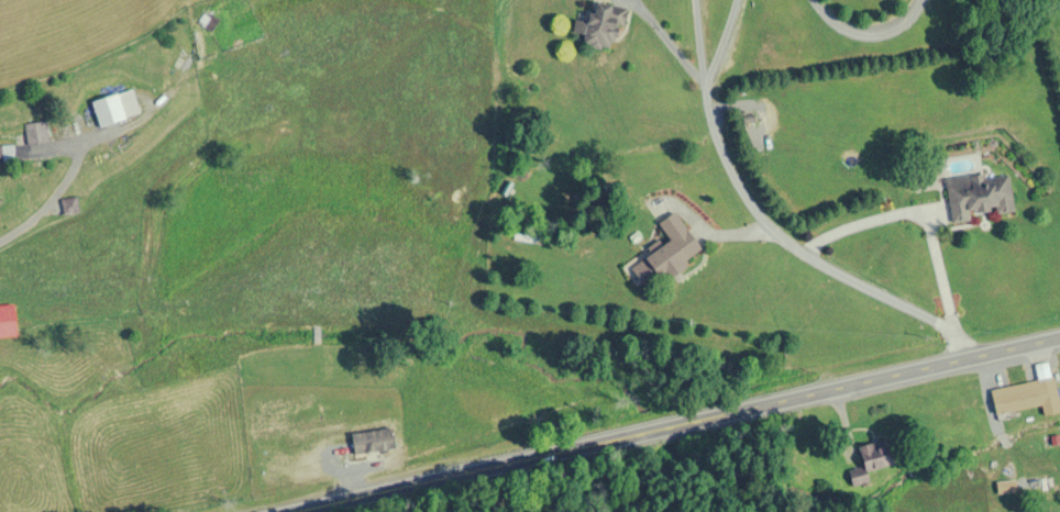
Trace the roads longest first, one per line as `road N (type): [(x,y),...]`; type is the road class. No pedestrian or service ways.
road 1 (primary): [(265,511),(648,414),(1059,334)]
road 2 (residential): [(965,356),(804,254),(719,141),(704,78),(857,0)]
road 3 (residential): [(719,141),(592,280),(507,280)]
road 4 (residential): [(804,254),(938,212)]

